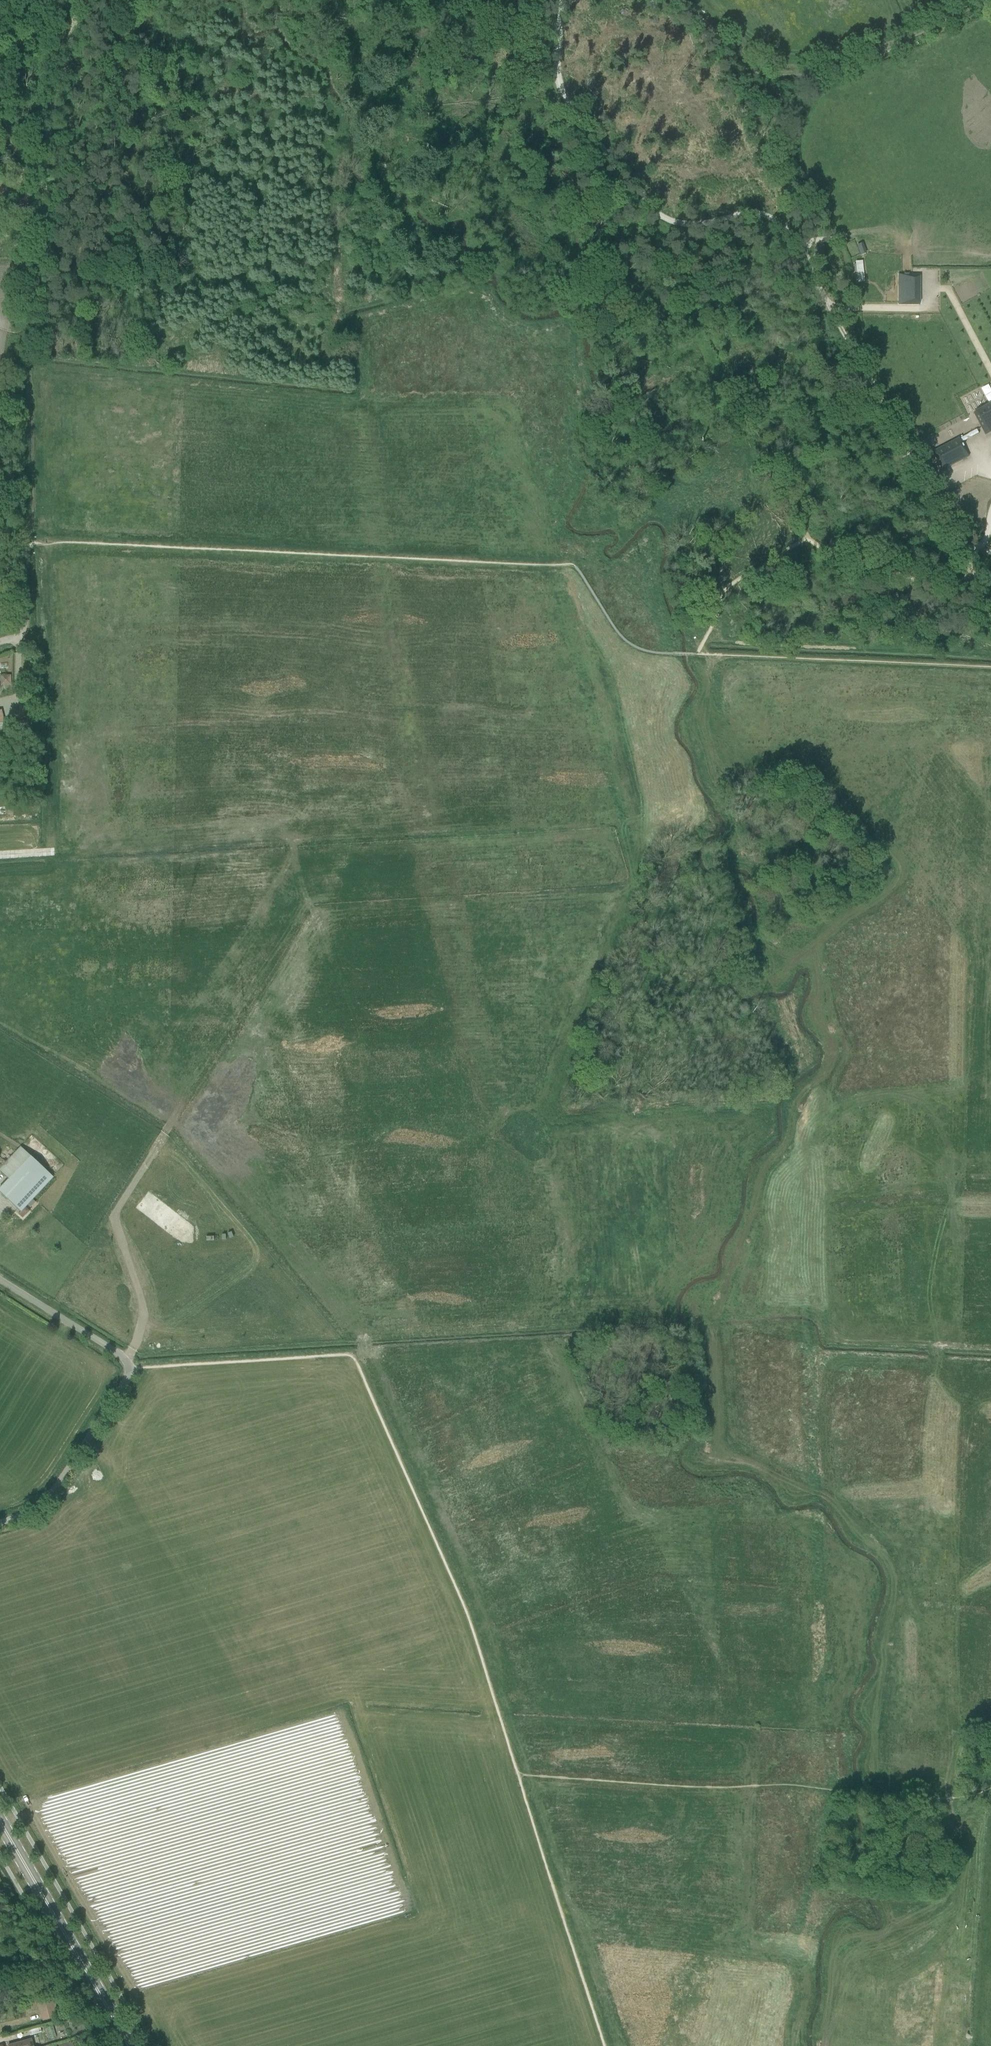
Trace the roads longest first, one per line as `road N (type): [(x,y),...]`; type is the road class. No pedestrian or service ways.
road 1 (track): [(955,548),(807,254),(763,213),(681,224),(652,209),(566,87),(560,0)]
road 2 (unclassified): [(0,1523),(56,1488),(130,1368),(0,1280)]
road 3 (track): [(35,260),(23,344),(25,541)]
road 4 (primary): [(128,2045),(0,1823)]

